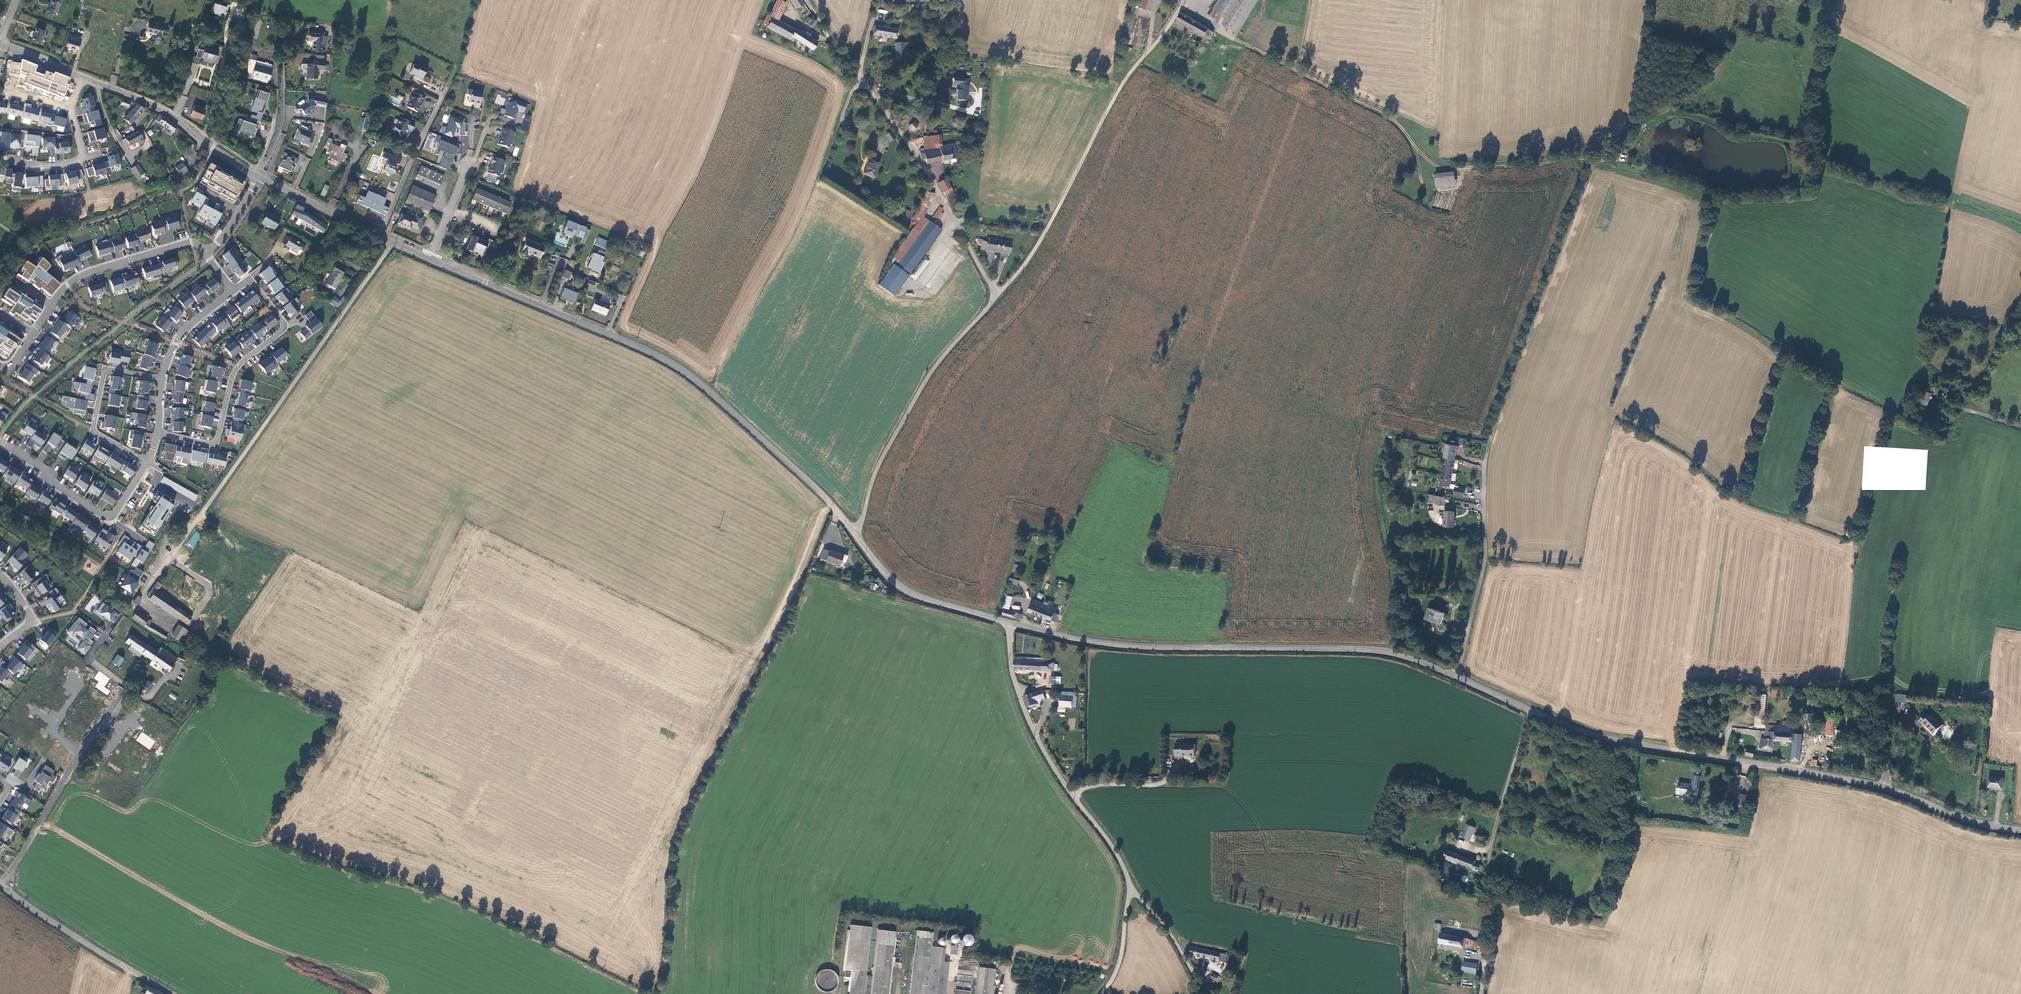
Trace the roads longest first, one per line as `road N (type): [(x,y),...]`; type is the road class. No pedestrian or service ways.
road 1 (track): [(1184,2),(1388,117),(1413,146),(1421,184),(1434,191),(1460,187),(1471,168),(1607,163),(1631,151),(1648,121)]
road 2 (tertiary): [(1009,623),(1128,645),(1385,651),(1531,710)]
road 3 (tertiary): [(430,258),(681,369),(855,532)]
road 4 (tertiary): [(1531,710),(1611,740),(1853,781),(2020,830)]
road 5 (unclassified): [(394,243),(143,593),(144,606),(166,622)]
road 6 (unclassified): [(997,295),(1039,244),(1126,78),(1185,0)]
road 7 (track): [(1484,463),(1492,420),(1591,160)]
road 8 (unclassified): [(1009,623),(1010,665),(1032,729),(1129,886)]
road 9 (unclassified): [(855,532),(881,460),(925,381),(997,295)]
road 10 (residential): [(232,291),(249,278),(279,315),(280,332),(234,374),(215,443),(158,433)]
road 11 (unclassified): [(997,295),(858,73)]
road 12 (residential): [(0,366),(15,362),(75,279),(181,244),(207,250)]
road 13 (unclassified): [(1531,710),(1486,876),(1481,946)]
road 14 (unclassified): [(3,886),(127,686)]
road 15 (unclassified): [(3,886),(172,993)]
road 16 (residential): [(0,440),(107,516),(147,462)]
road 17 (tertiary): [(99,84),(152,105),(260,175)]
road 18 (tertiary): [(855,532),(899,585),(1009,623)]
road 19 (residential): [(147,462),(94,426),(105,370),(162,378)]
road 20 (unclassified): [(380,236),(447,85)]
road 21 (residential): [(70,107),(83,158),(40,166),(0,155)]
road 22 (tertiary): [(260,175),(380,236)]
road 23 (unclassified): [(1129,886),(1208,993)]

